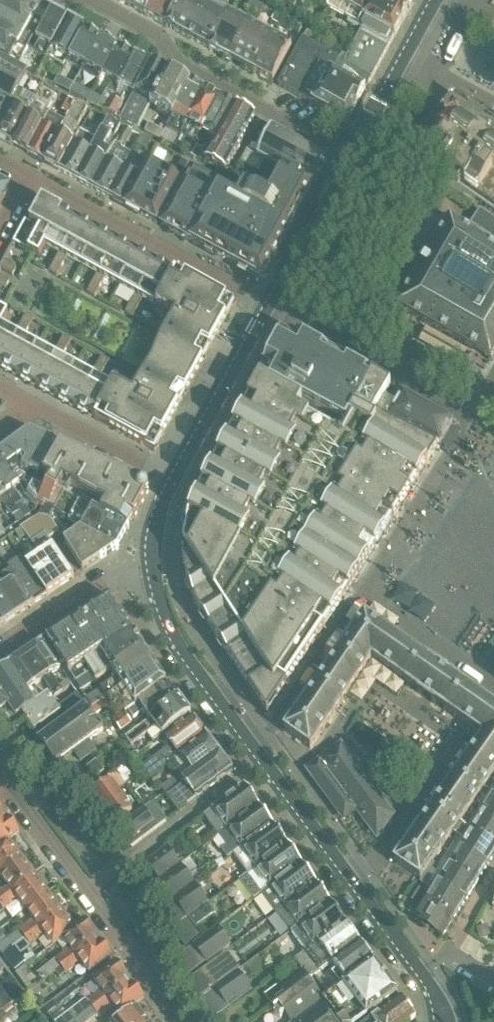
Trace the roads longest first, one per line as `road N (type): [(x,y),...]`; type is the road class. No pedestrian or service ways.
road 1 (tertiary): [(157,557),(167,620),(194,667),(356,884)]
road 2 (residential): [(84,0),(352,154)]
road 3 (residential): [(269,303),(36,180)]
road 4 (tertiary): [(269,303),(176,483)]
road 5 (residential): [(0,652),(122,564),(157,557)]
road 6 (tertiary): [(440,0),(352,154)]
road 7 (tertiary): [(352,154),(269,303)]
road 8 (residential): [(32,405),(176,483)]
road 9 (residential): [(90,891),(188,1021)]
road 10 (residential): [(0,776),(90,891)]

